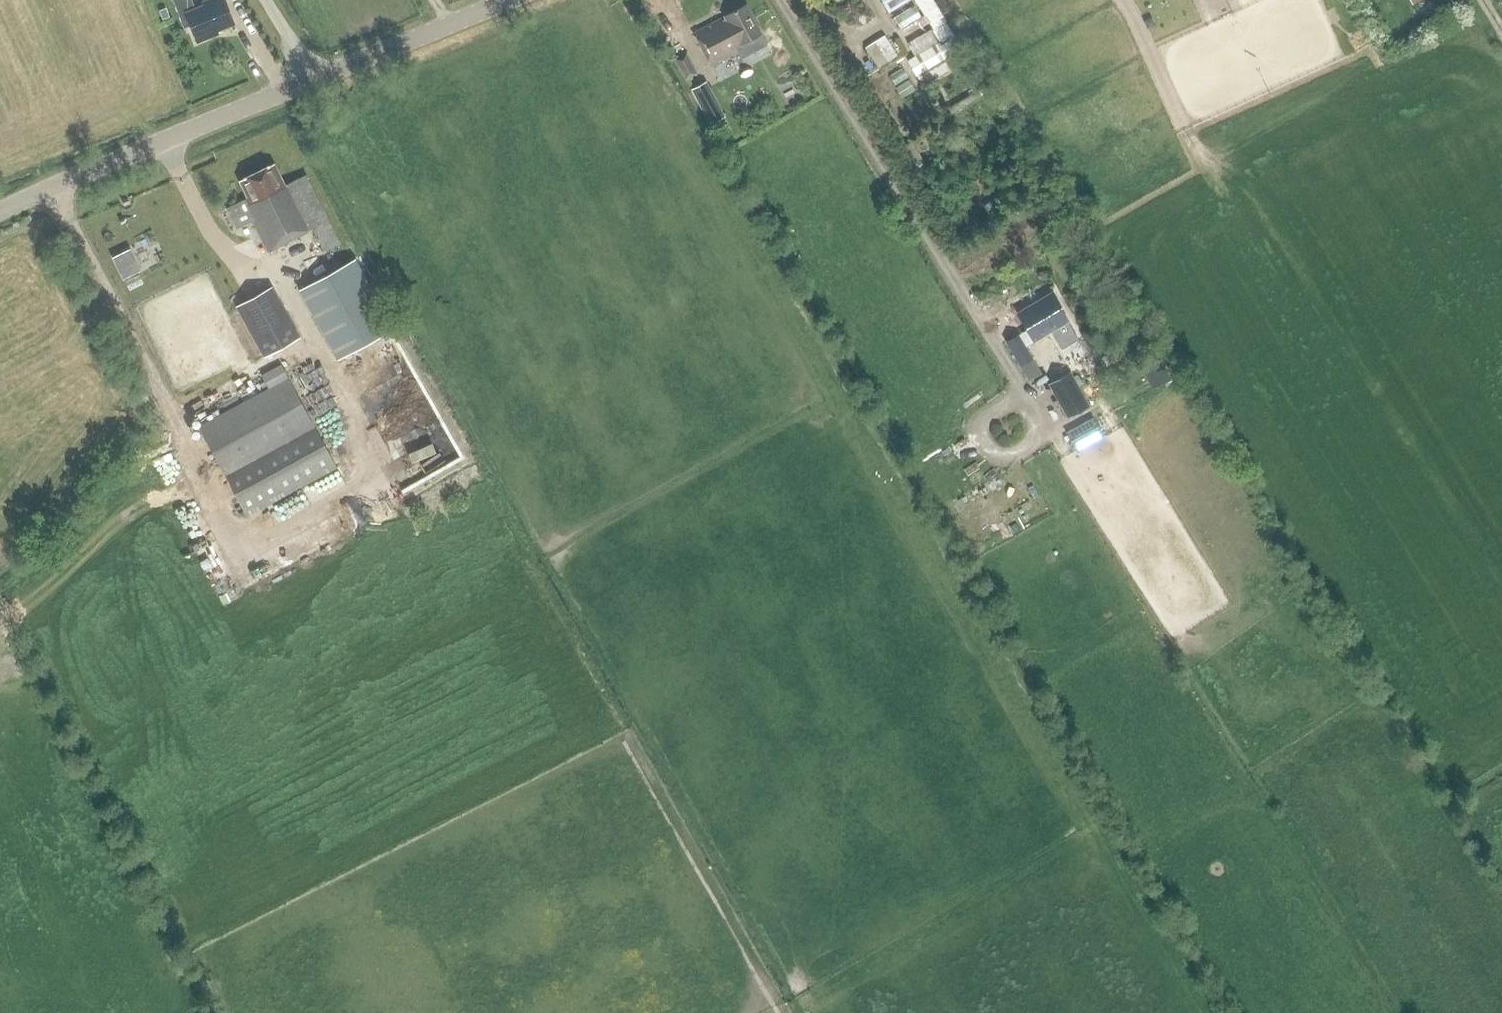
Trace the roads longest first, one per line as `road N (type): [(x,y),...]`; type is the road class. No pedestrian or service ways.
road 1 (tertiary): [(0,216),(504,0)]

